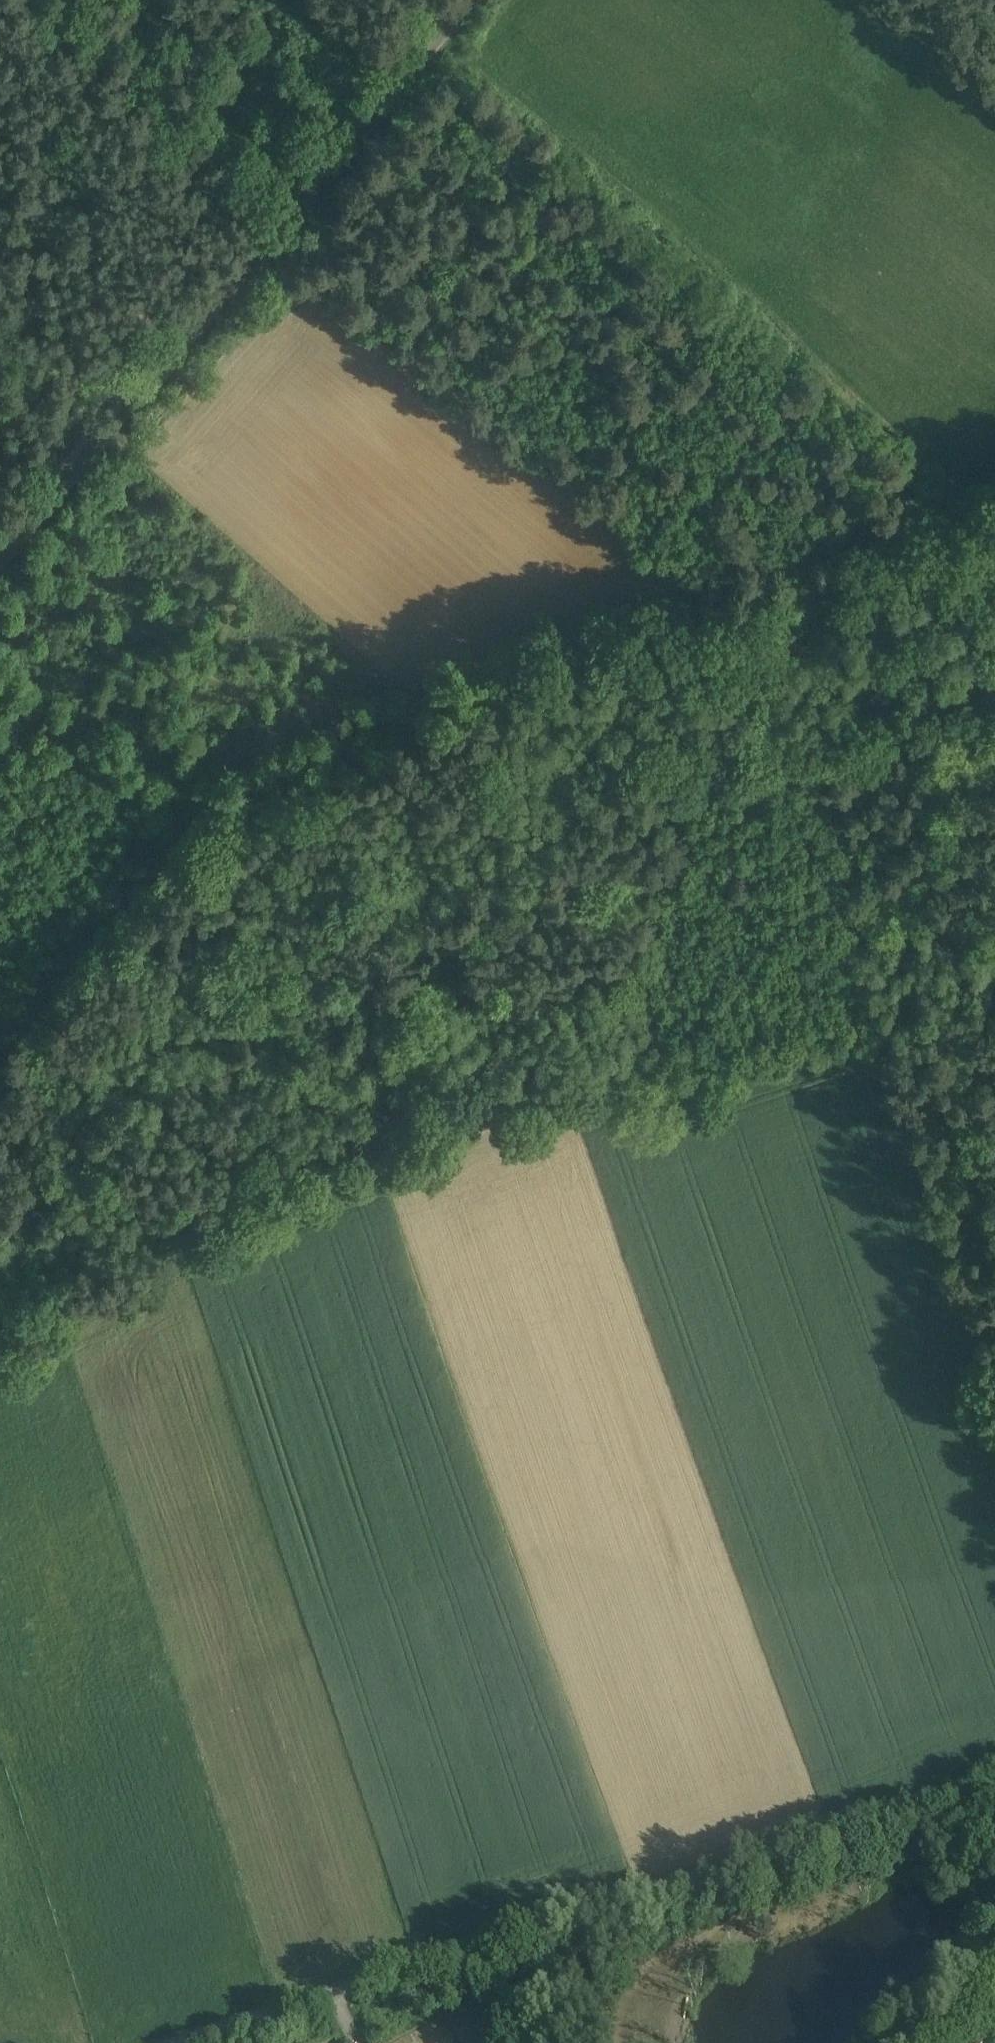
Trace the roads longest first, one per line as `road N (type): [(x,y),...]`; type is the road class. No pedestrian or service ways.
road 1 (unclassified): [(186,2042),(564,1916),(994,1786)]
road 2 (unclassified): [(0,548),(308,199),(466,0)]
road 3 (track): [(849,744),(929,818),(941,1012),(994,1150)]

